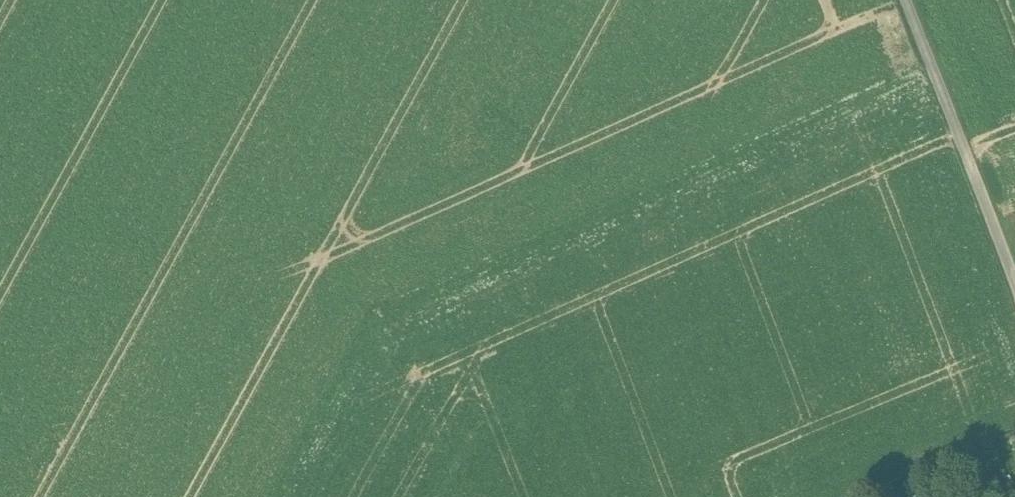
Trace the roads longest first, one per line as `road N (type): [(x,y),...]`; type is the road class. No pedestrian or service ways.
road 1 (unclassified): [(1014,282),(906,0)]

